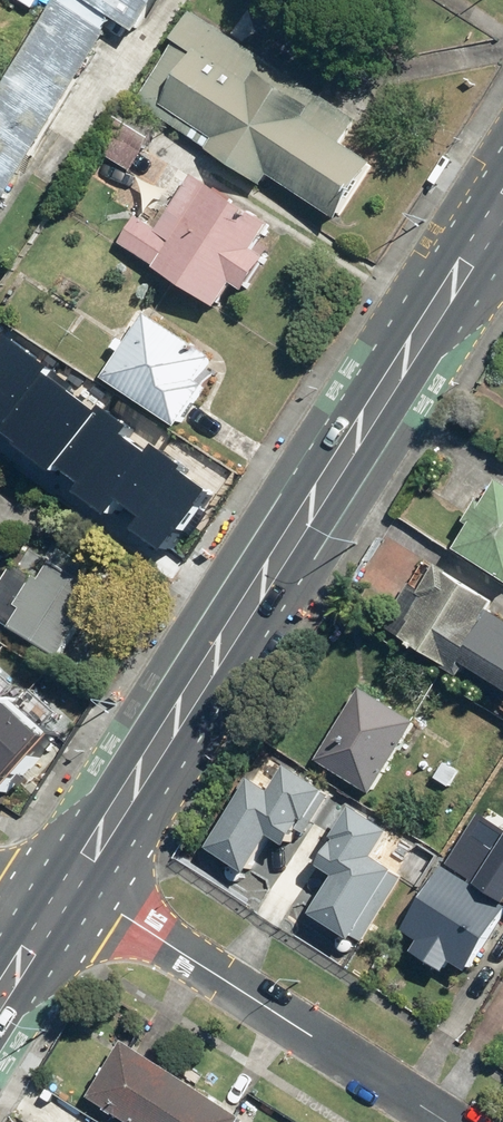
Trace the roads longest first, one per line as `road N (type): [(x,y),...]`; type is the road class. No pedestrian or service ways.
road 1 (primary): [(494,223),(58,903)]
road 2 (residential): [(447,1121),(124,914),(58,903)]

